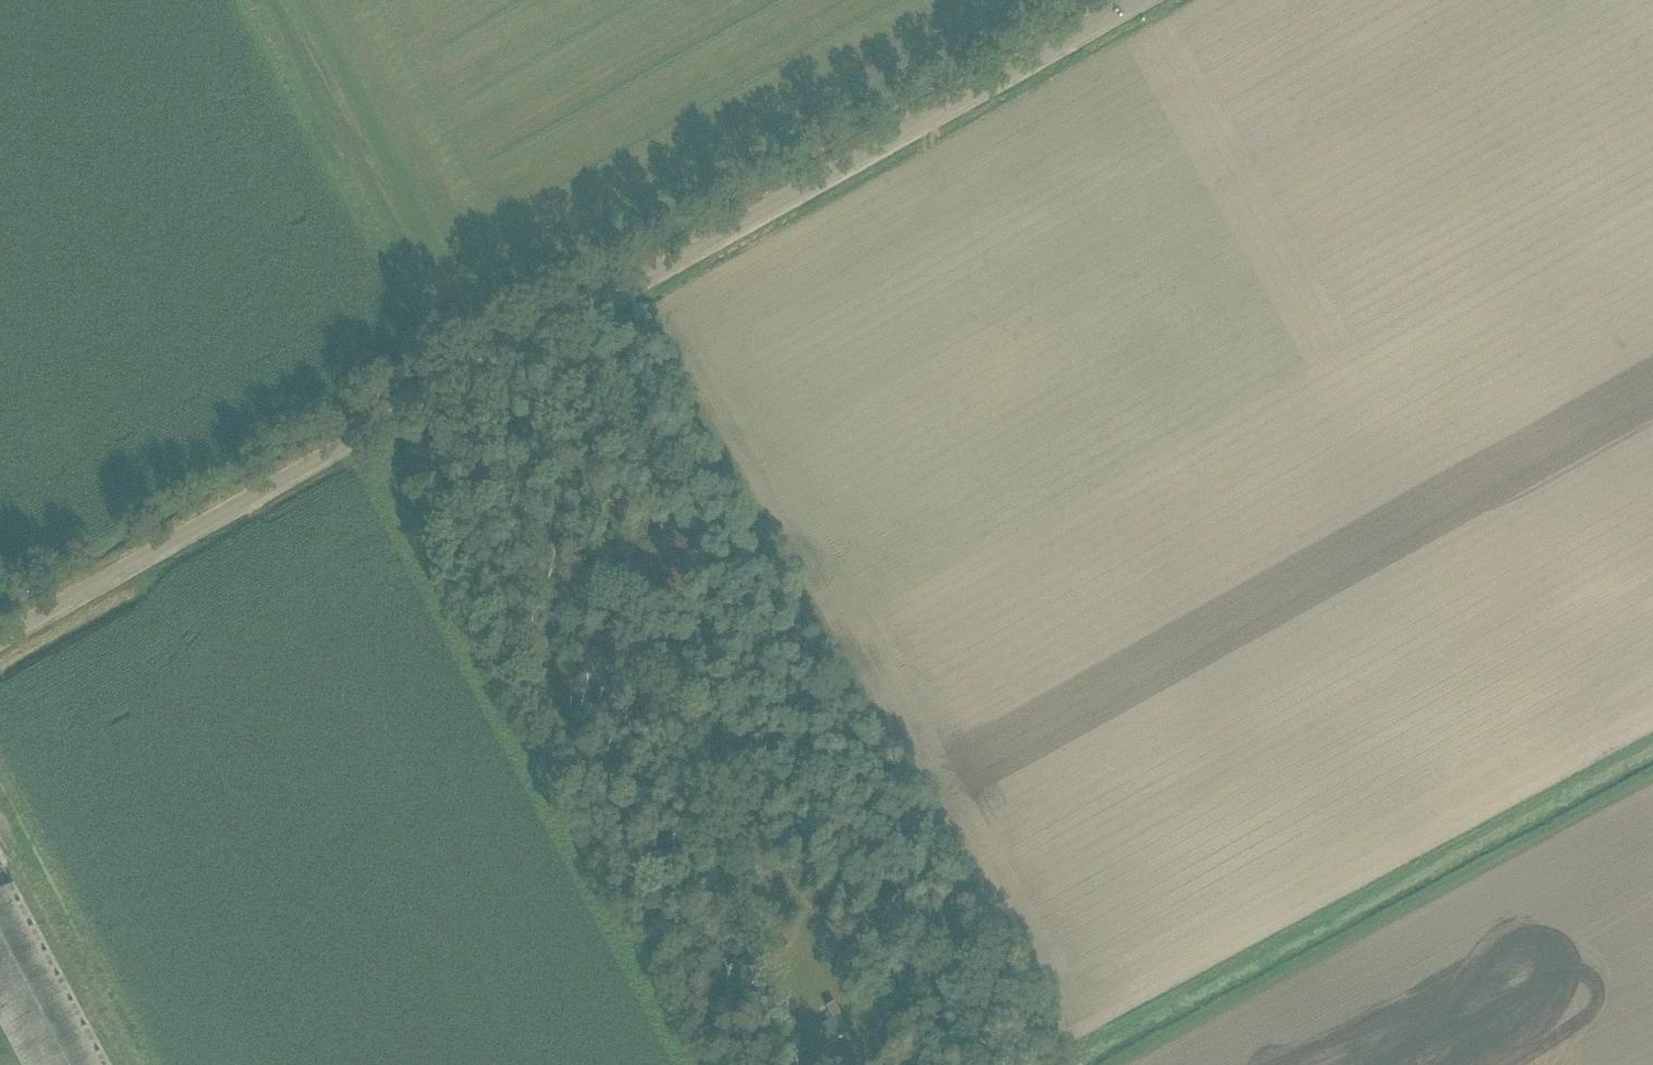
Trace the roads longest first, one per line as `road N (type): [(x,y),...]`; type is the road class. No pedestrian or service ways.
road 1 (unclassified): [(0,631),(1126,0)]

